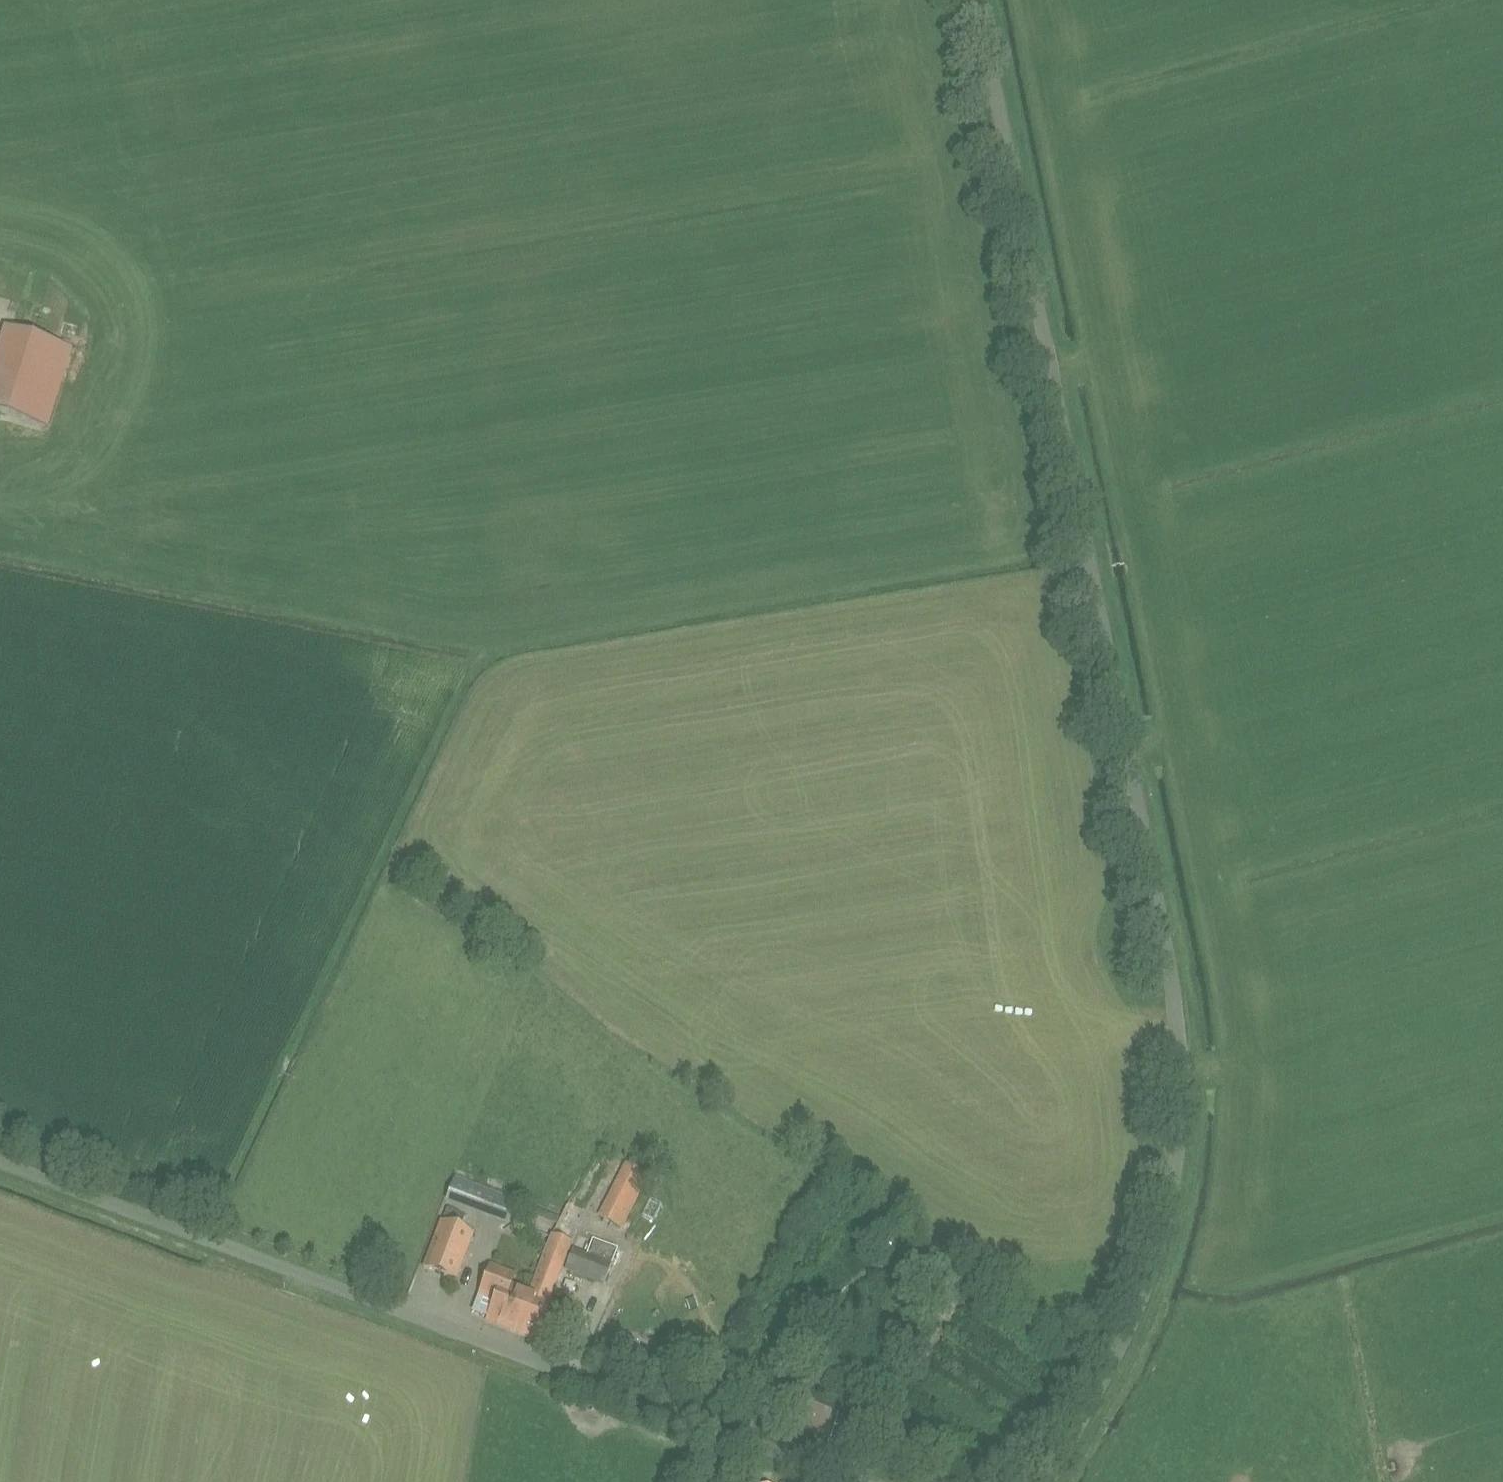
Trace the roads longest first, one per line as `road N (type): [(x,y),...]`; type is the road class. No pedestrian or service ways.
road 1 (unclassified): [(1047,1481),(1149,1277),(1177,1196),(1188,1058),(979,0)]
road 2 (unclassified): [(871,1481),(0,1160)]

